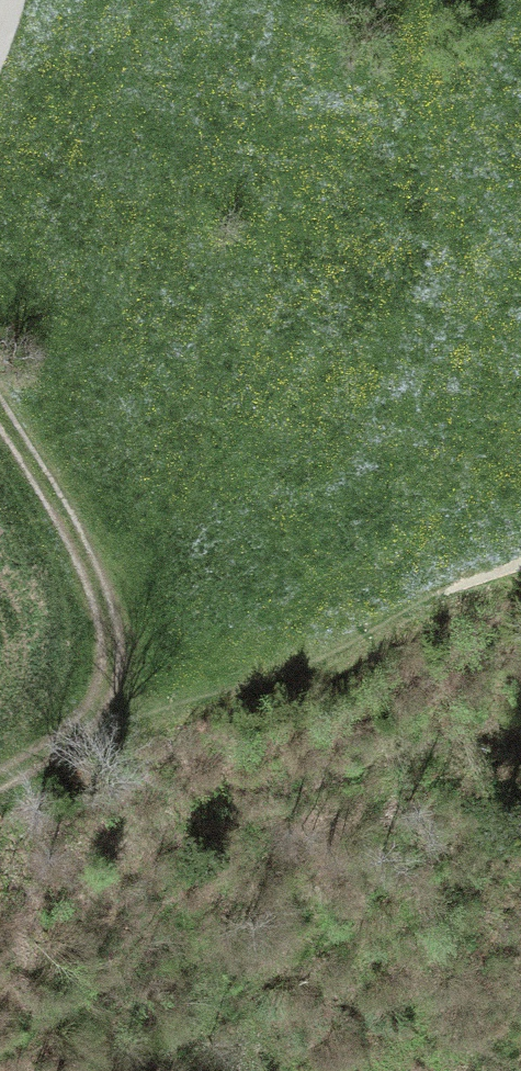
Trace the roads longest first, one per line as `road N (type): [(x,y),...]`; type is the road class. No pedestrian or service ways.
road 1 (track): [(0,416),(67,526),(102,605),(111,685)]
road 2 (track): [(111,685),(62,741),(0,784)]

